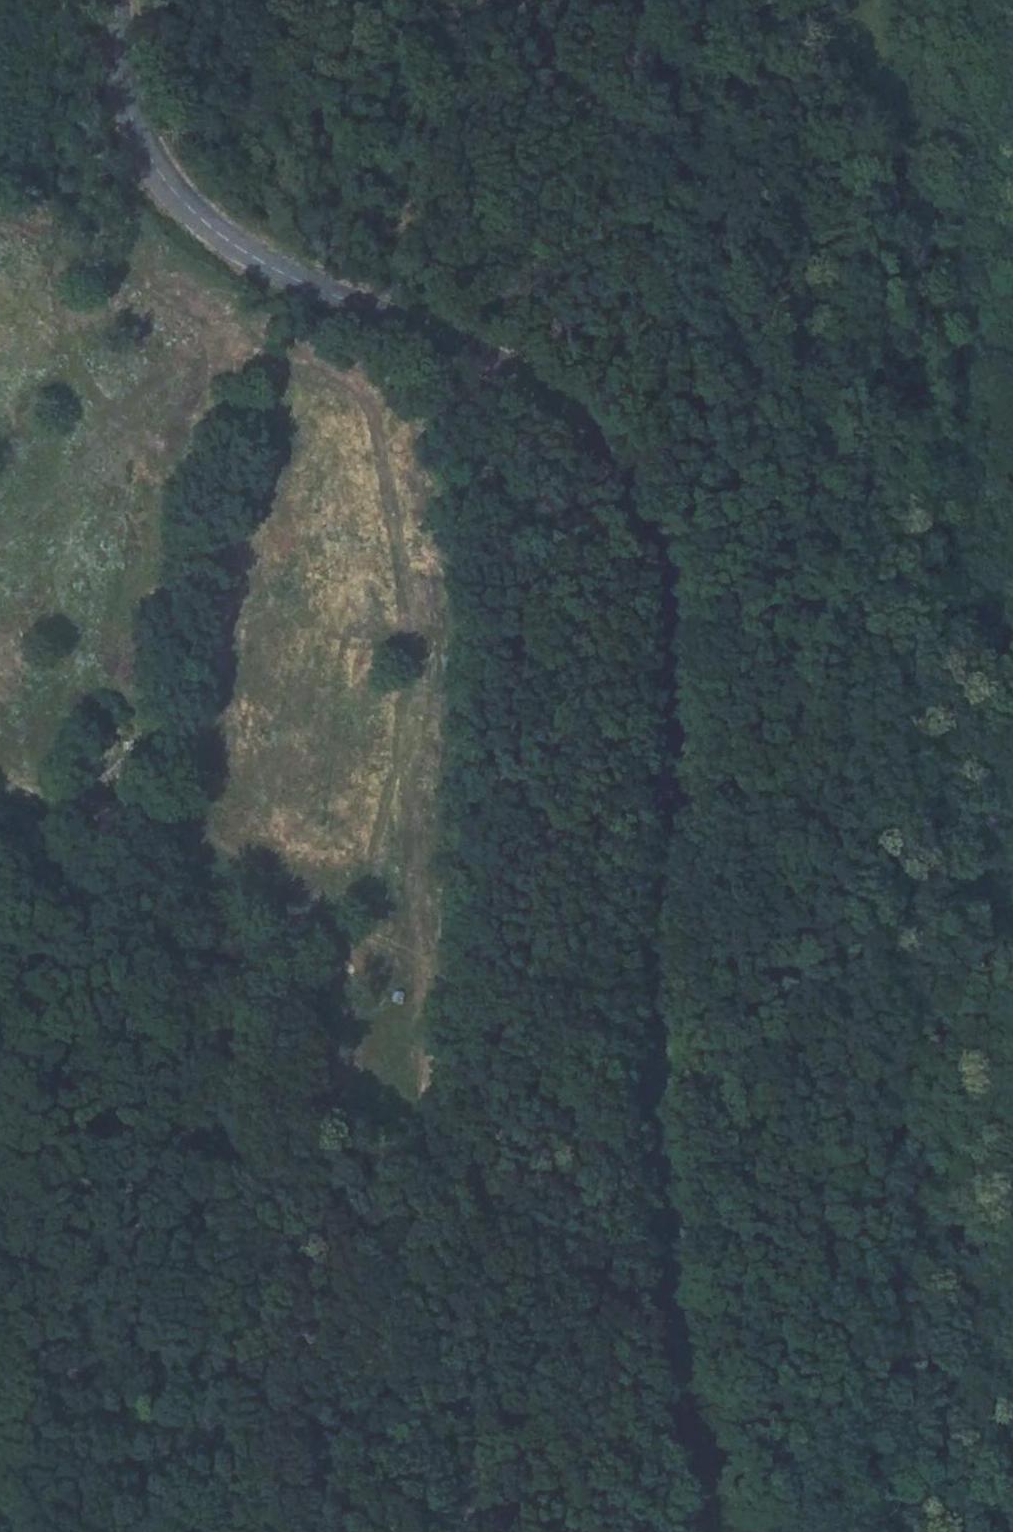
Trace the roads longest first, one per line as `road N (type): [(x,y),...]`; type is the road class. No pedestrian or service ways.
road 1 (tertiary): [(697,1531),(657,1175),(673,690),(650,533),(583,428),(519,376),(338,303),(239,246),(181,201),(141,146),(125,91),(119,0)]
road 2 (track): [(414,1219),(388,1351),(353,1461),(364,1531)]

